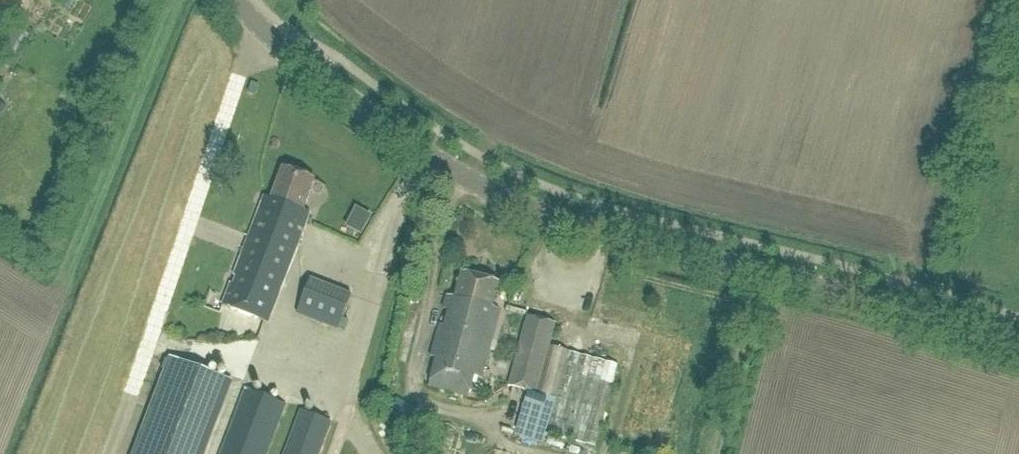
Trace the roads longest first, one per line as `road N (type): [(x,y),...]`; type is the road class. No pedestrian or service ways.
road 1 (tertiary): [(1018,346),(546,213),(439,160),(372,116),(237,0)]
road 2 (track): [(717,453),(762,274)]

